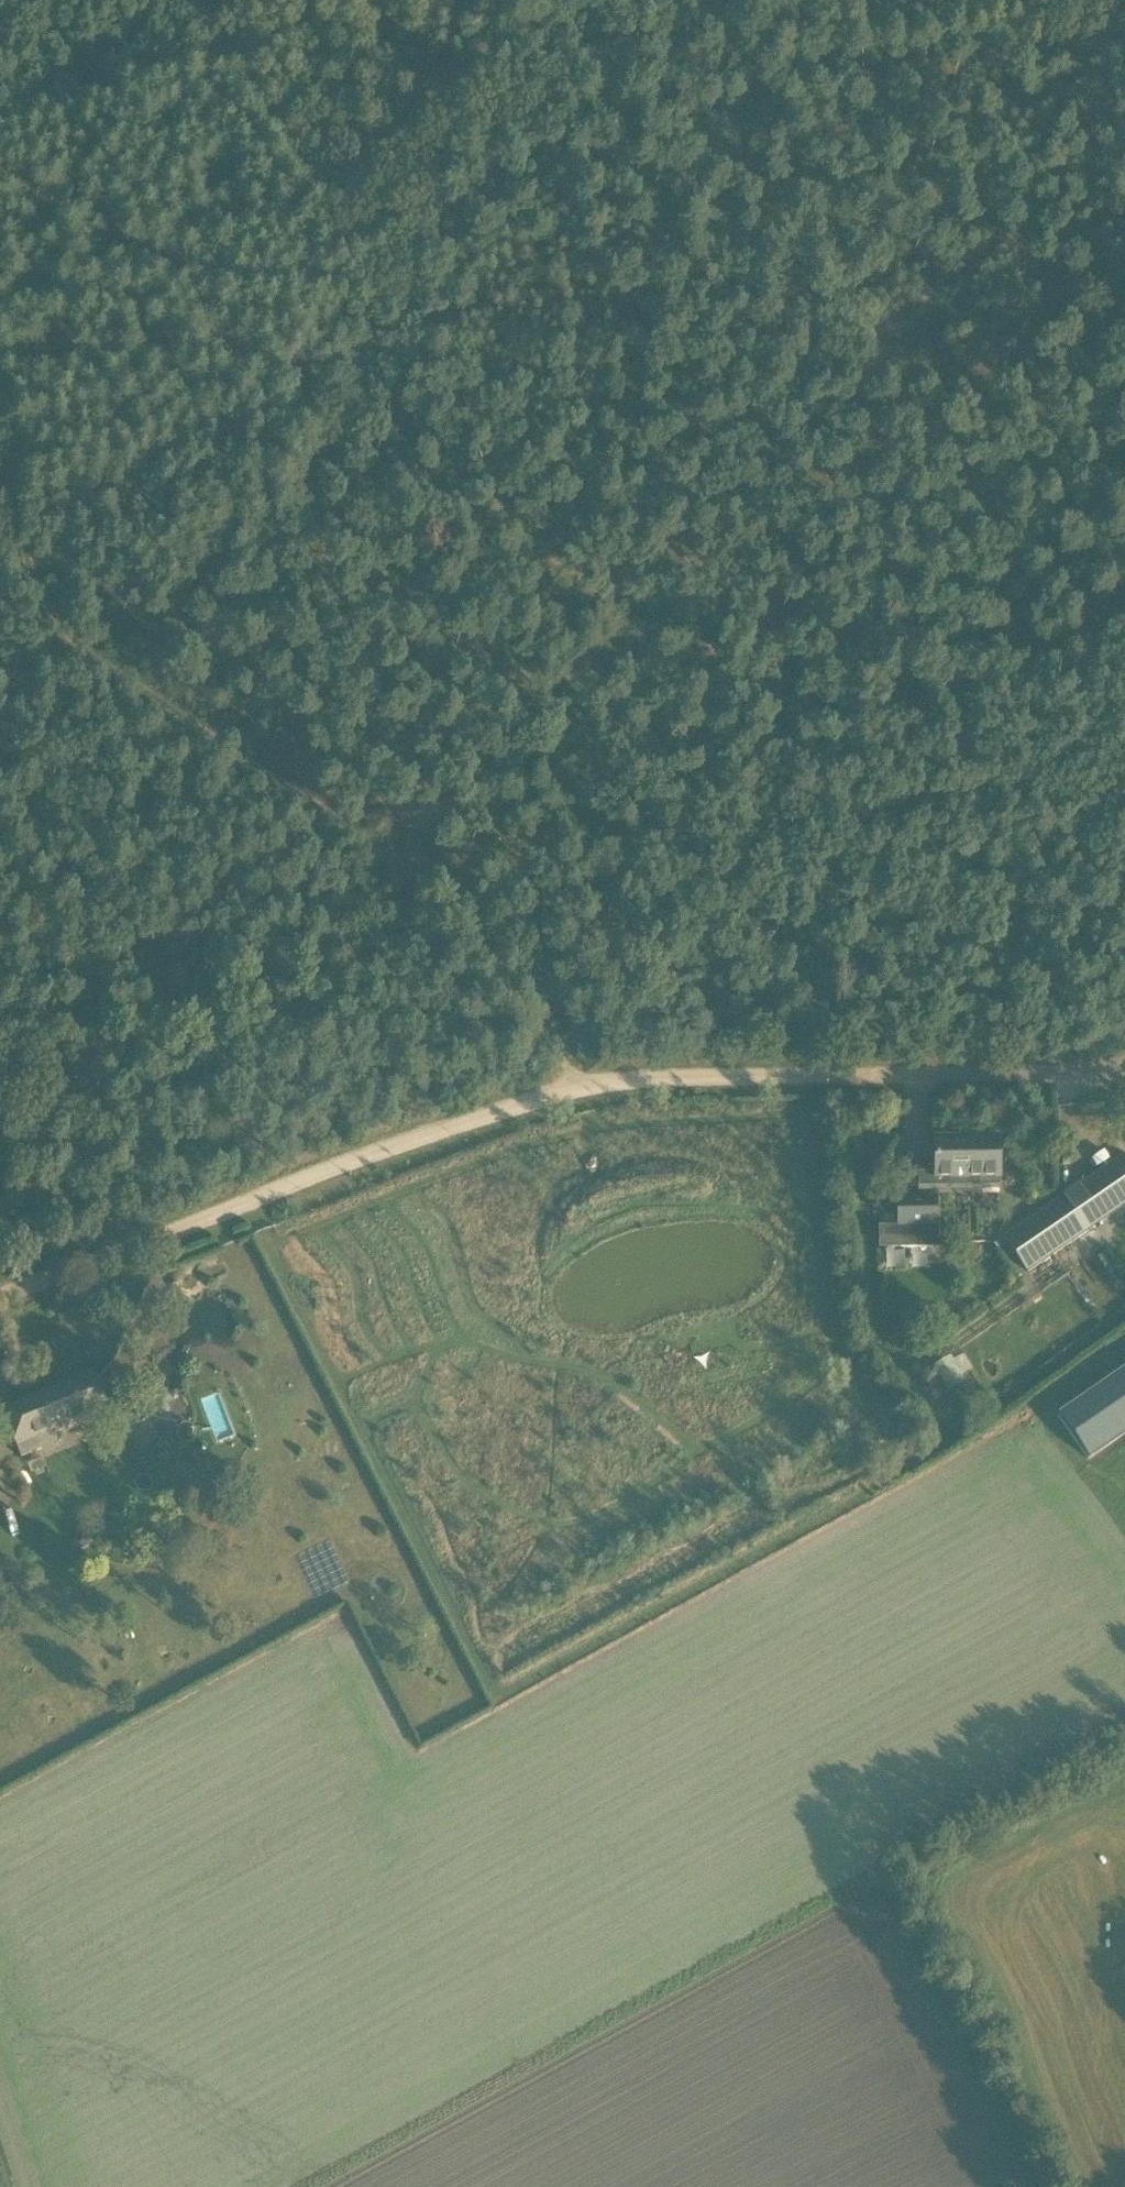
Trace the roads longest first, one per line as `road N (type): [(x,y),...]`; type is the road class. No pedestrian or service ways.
road 1 (track): [(585,1091),(410,873),(92,663),(49,616),(28,566),(0,424)]
road 2 (track): [(874,1076),(630,1081),(530,1103),(0,1295)]
road 3 (unclassified): [(874,1076),(1040,1075),(1124,1058)]

